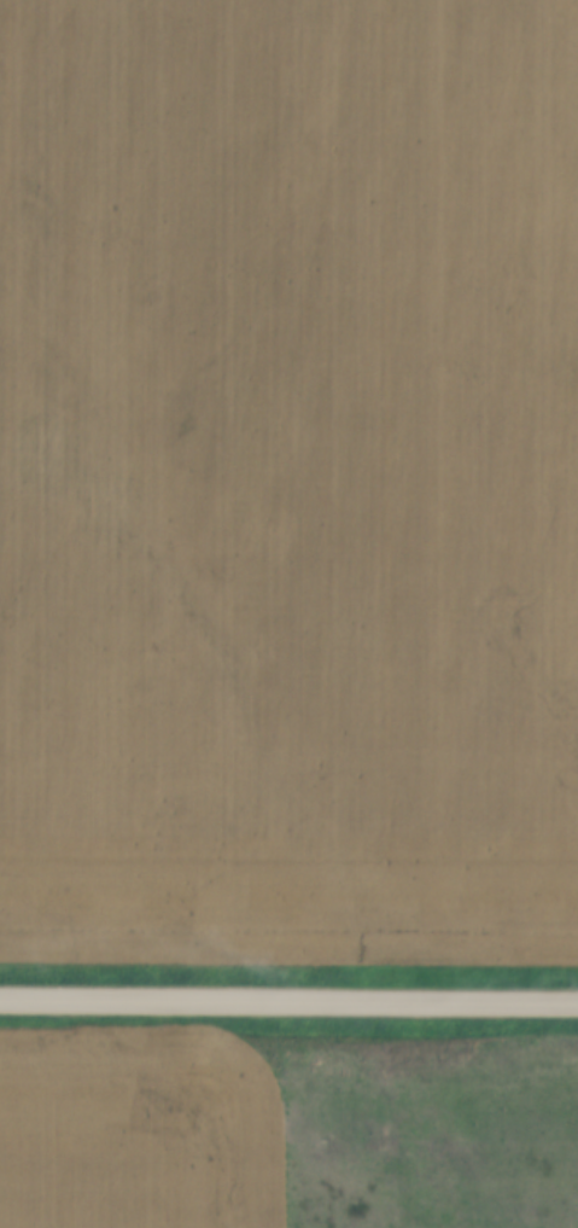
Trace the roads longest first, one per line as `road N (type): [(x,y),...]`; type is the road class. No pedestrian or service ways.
road 1 (residential): [(577,1001),(0,997)]

